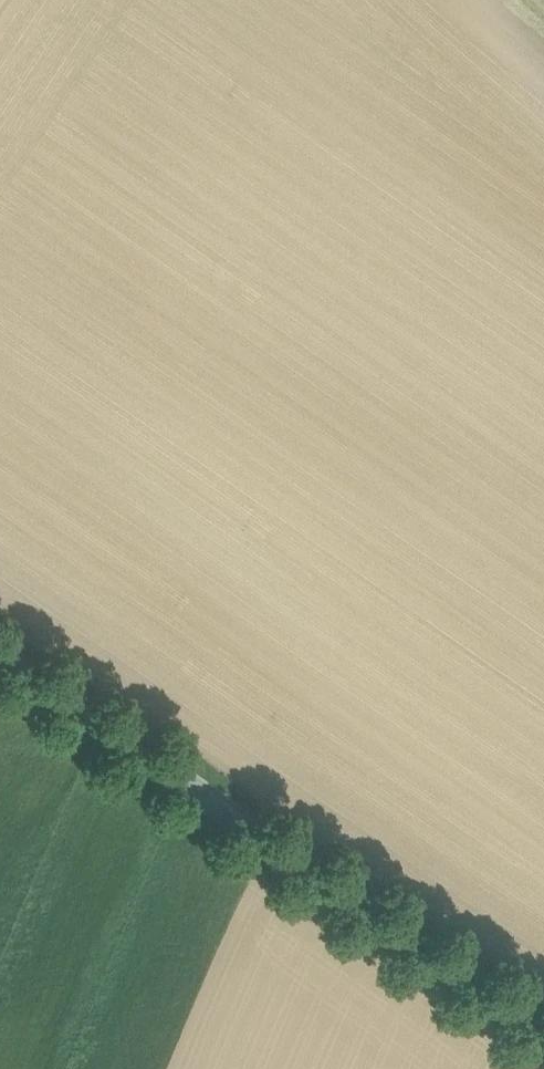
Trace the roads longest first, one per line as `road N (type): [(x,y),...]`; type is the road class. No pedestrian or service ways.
road 1 (secondary): [(543,1025),(0,656)]

